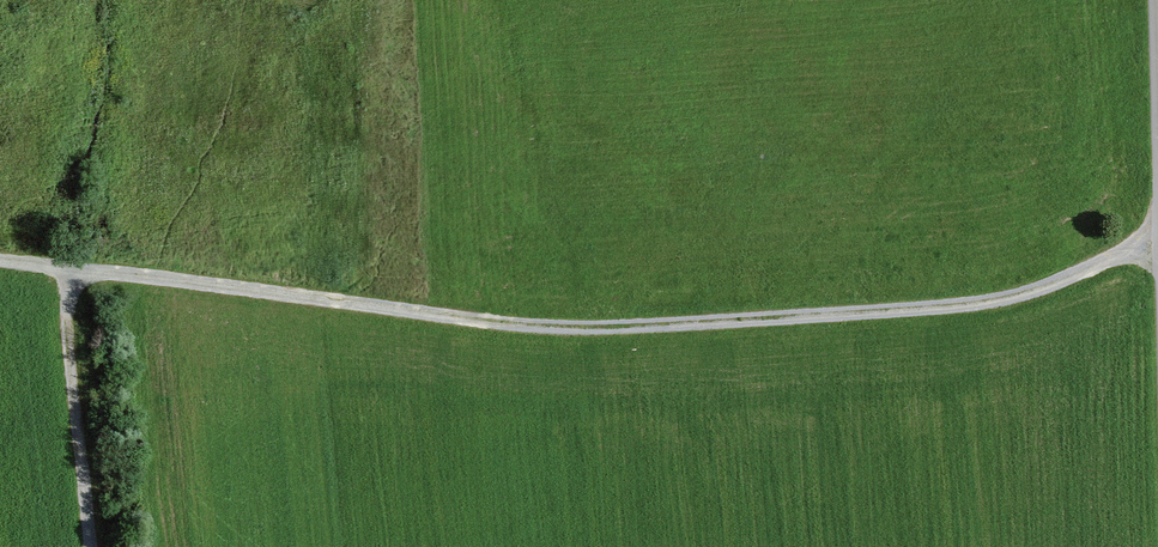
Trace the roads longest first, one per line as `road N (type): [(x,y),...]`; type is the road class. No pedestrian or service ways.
road 1 (track): [(0,265),(606,330),(1005,304),(1157,245)]
road 2 (track): [(92,546),(70,275)]
road 3 (unclassified): [(1157,229),(1156,0)]

